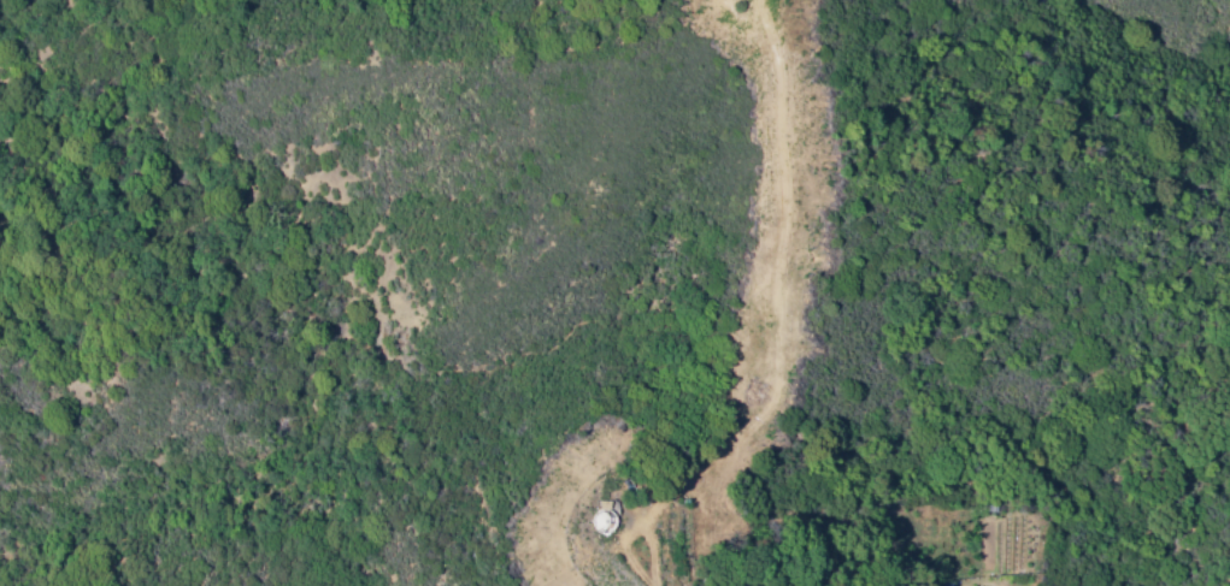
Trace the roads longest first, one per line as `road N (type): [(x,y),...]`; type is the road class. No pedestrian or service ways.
road 1 (track): [(649,585),(645,539),(624,532),(616,557),(635,585)]

